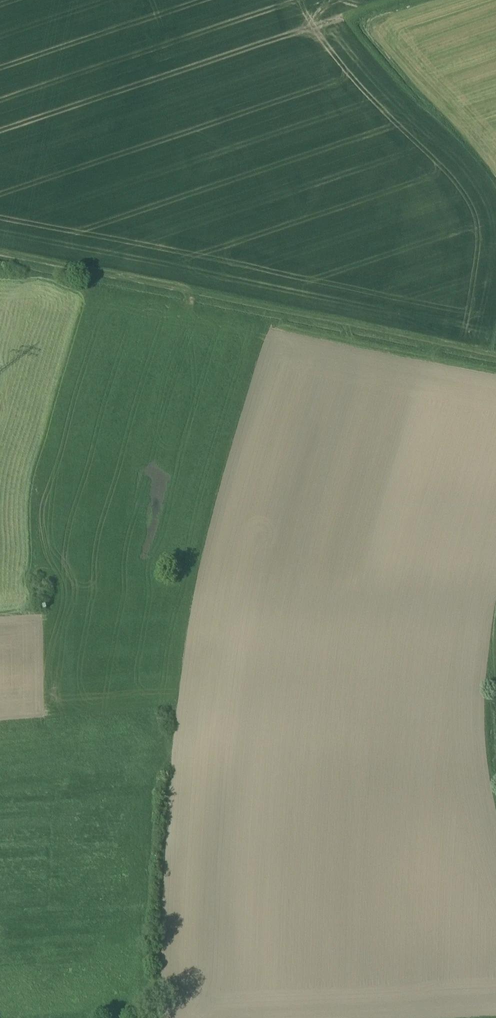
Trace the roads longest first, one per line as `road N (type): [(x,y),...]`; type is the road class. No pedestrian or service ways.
road 1 (track): [(495,355),(0,255)]

